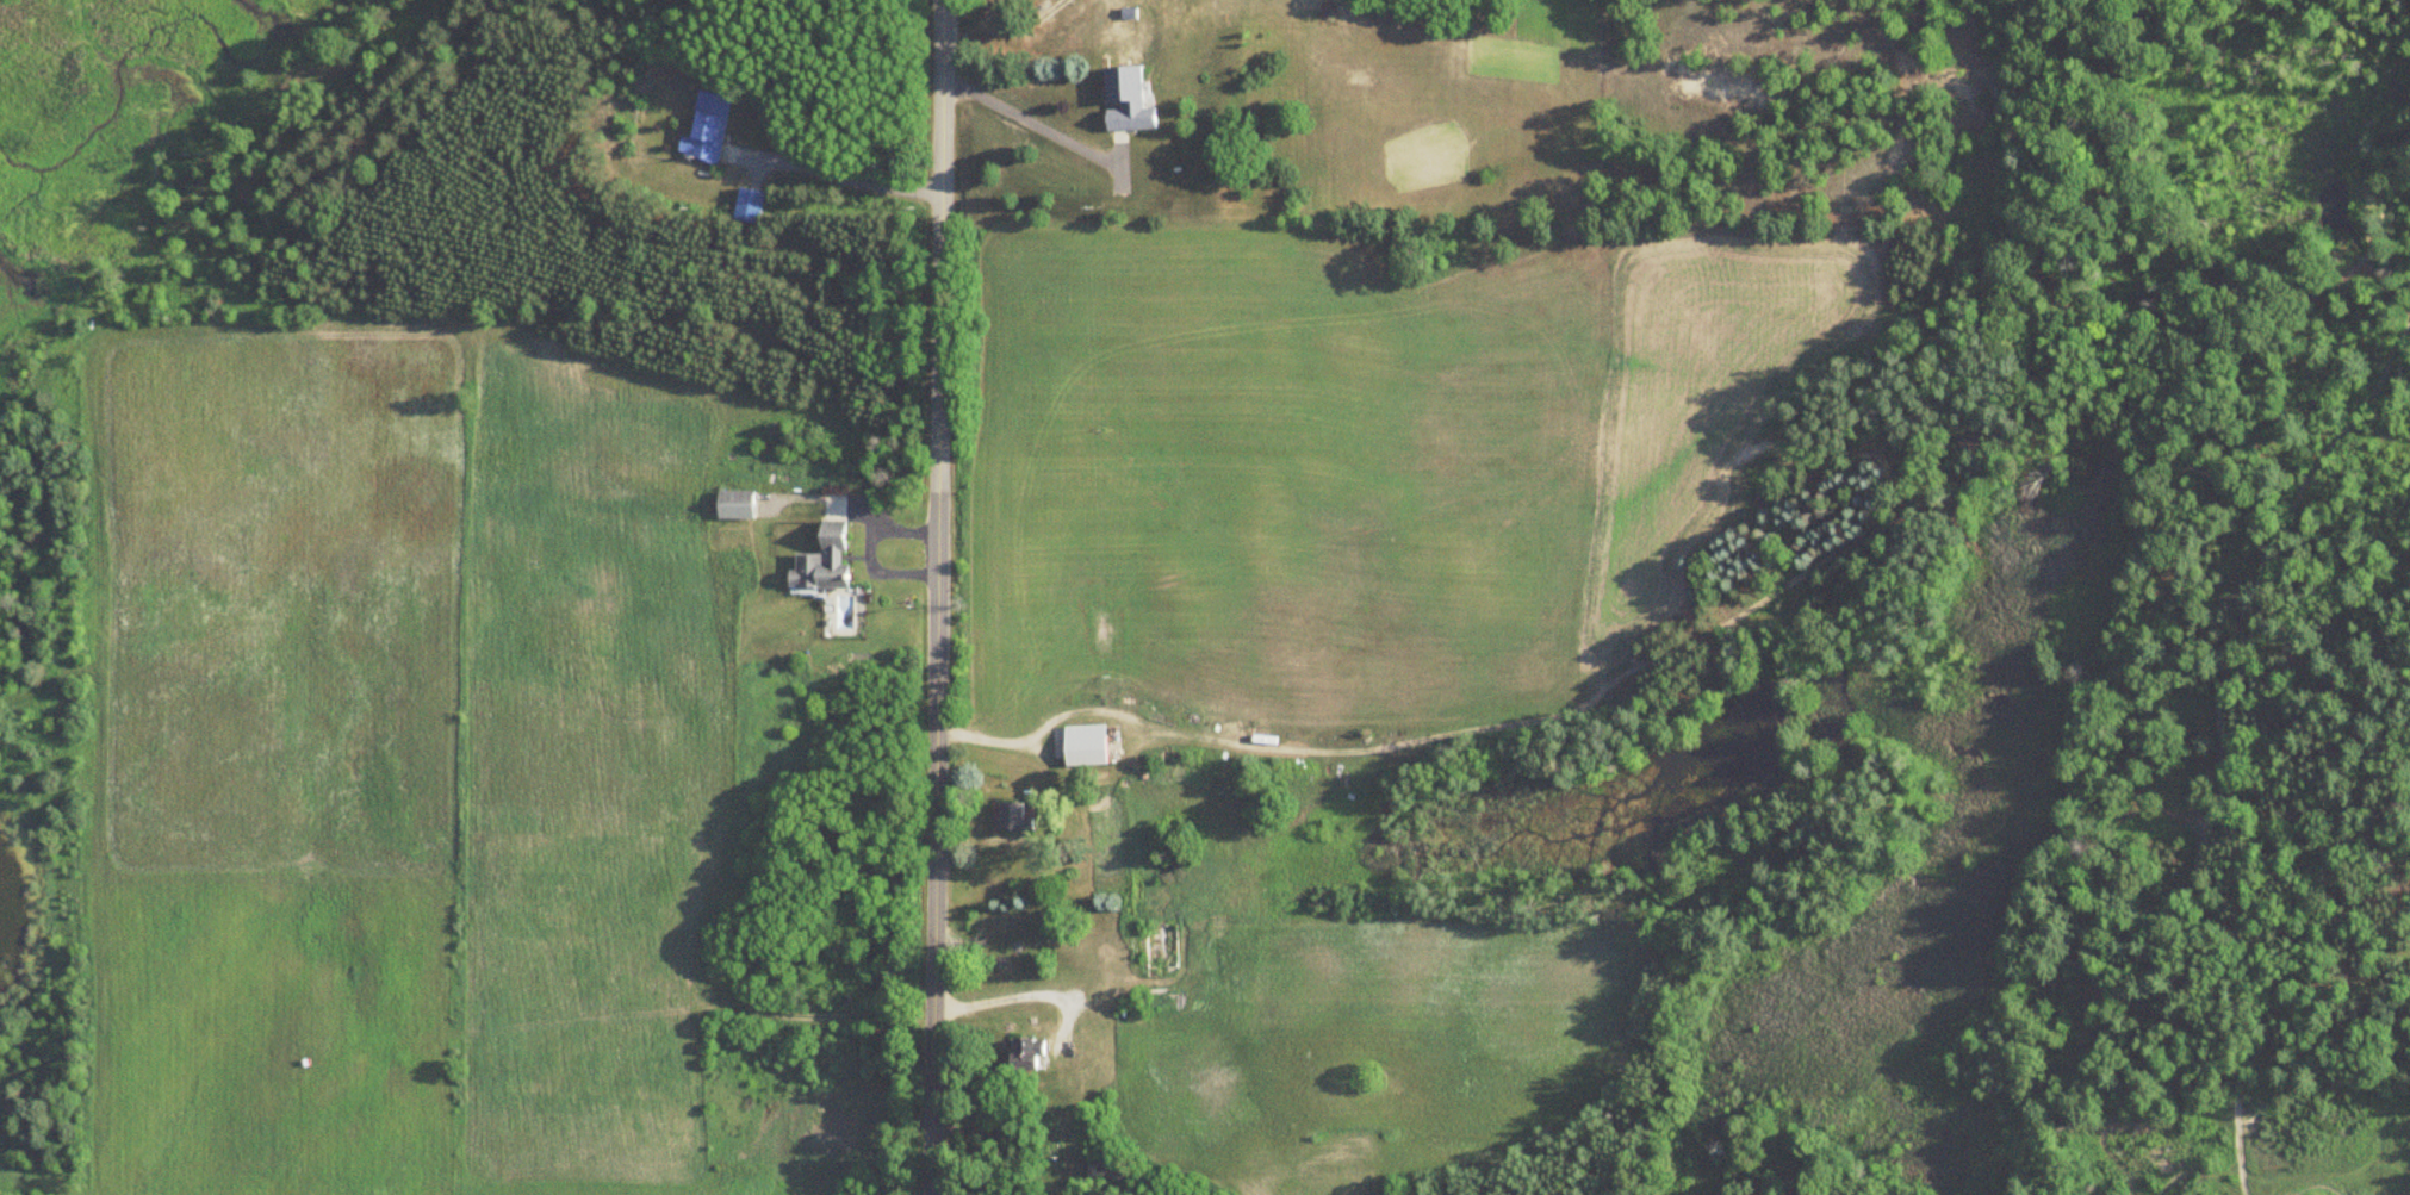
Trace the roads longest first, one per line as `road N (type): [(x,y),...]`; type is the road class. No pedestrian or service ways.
road 1 (residential): [(930,1194),(936,0)]

